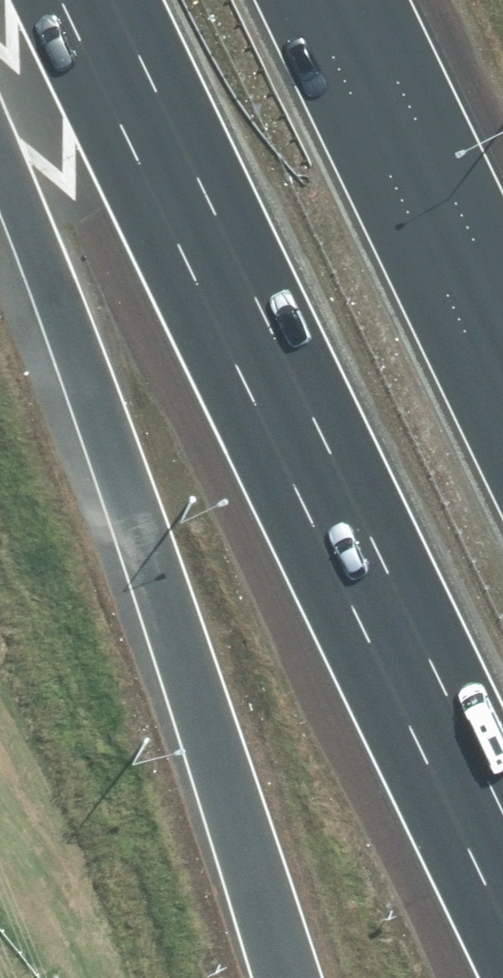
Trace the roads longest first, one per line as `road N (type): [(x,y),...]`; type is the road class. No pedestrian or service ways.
road 1 (motorway): [(502,791),(127,0)]
road 2 (motorway): [(288,977),(169,614),(0,162)]
road 3 (motorway): [(306,0),(502,409)]

